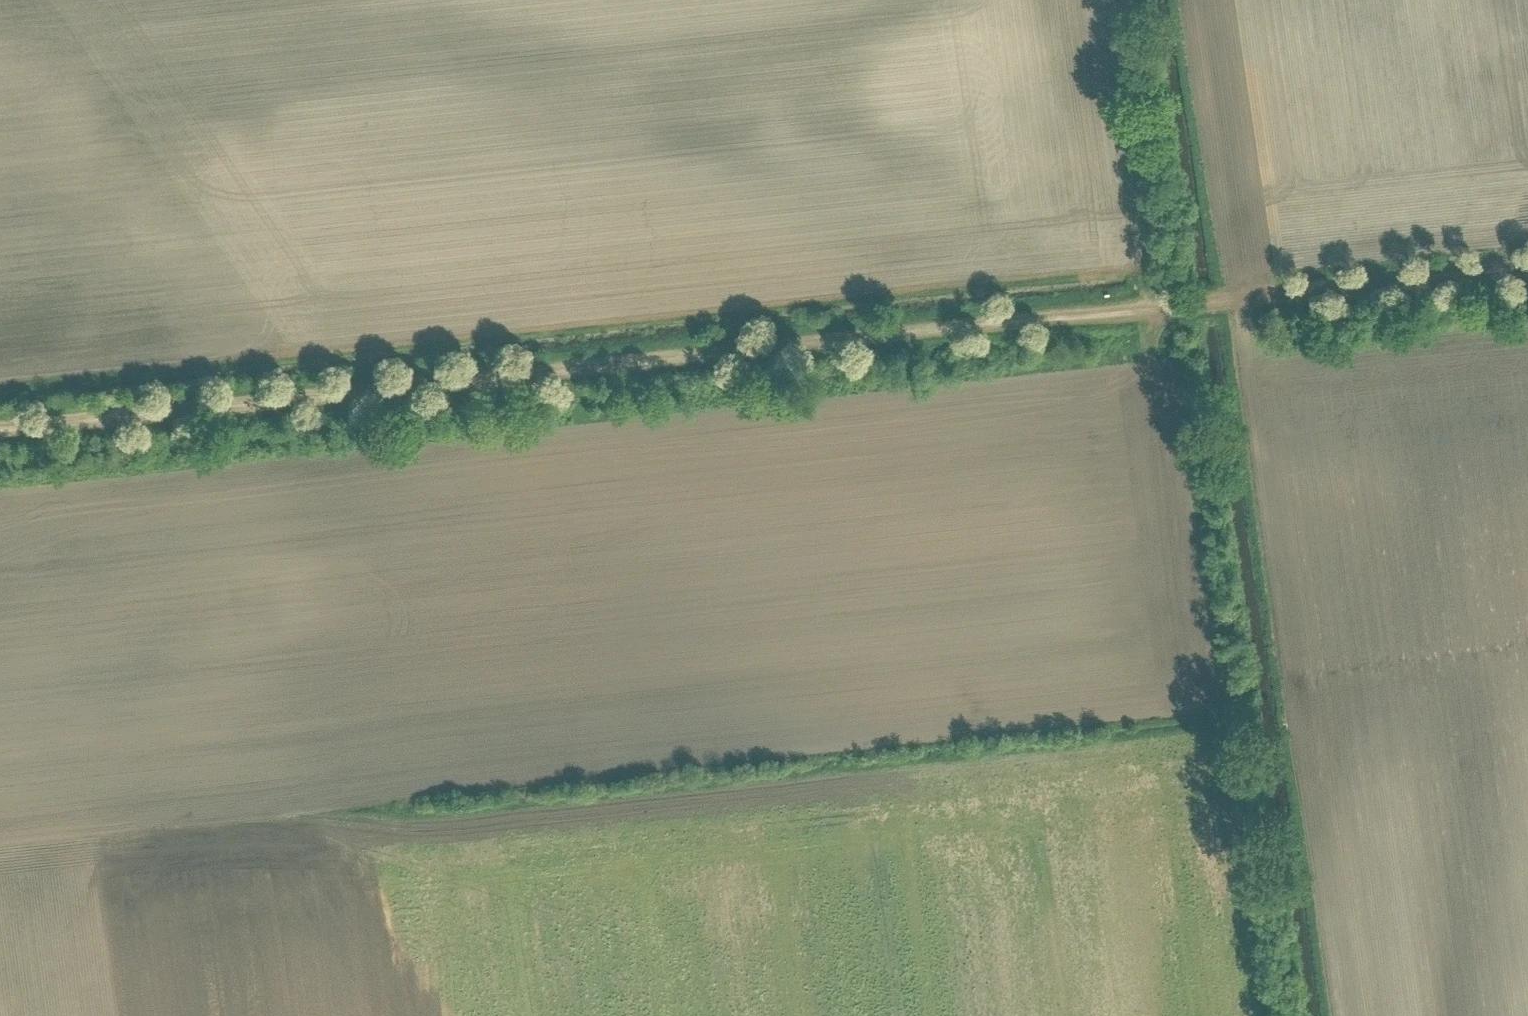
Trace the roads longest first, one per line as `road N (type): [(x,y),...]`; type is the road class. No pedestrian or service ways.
road 1 (track): [(0,419),(1527,265)]

